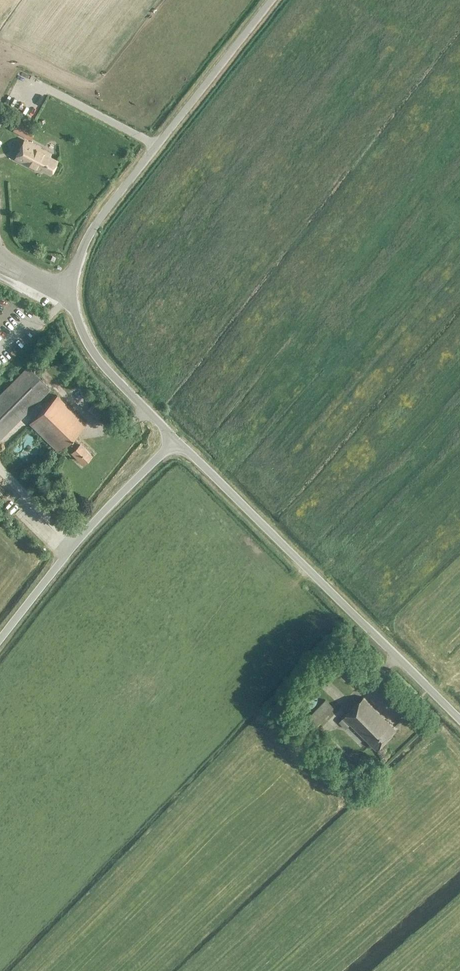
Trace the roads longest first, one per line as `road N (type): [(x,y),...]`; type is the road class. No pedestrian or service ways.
road 1 (tertiary): [(175,439),(92,351),(73,303),(75,267),(104,211),(270,0)]
road 2 (unclassified): [(459,719),(175,439)]
road 3 (tertiary): [(0,638),(69,549),(175,439)]

